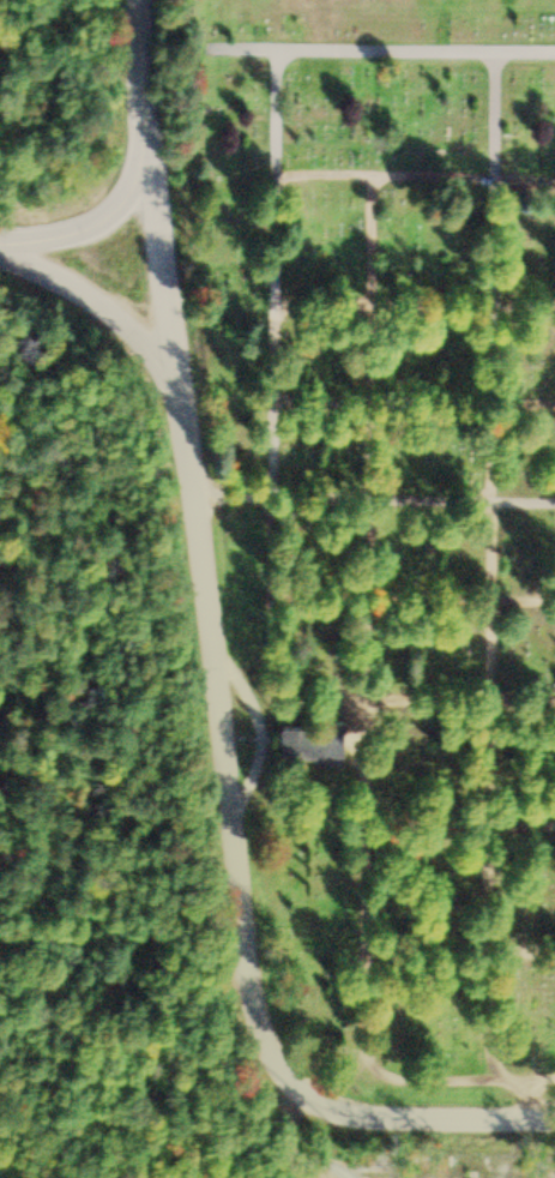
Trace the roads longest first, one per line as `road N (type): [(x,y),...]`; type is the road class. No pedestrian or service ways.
road 1 (residential): [(554,1122),(356,1123),(295,1099),(254,1003),(200,498),(174,367),(105,301),(0,246)]
road 2 (residential): [(144,0),(145,161),(174,367)]
road 3 (track): [(0,911),(31,918),(73,980),(74,1090),(94,1177)]
road 4 (residential): [(145,161),(123,199),(86,233),(0,243)]

